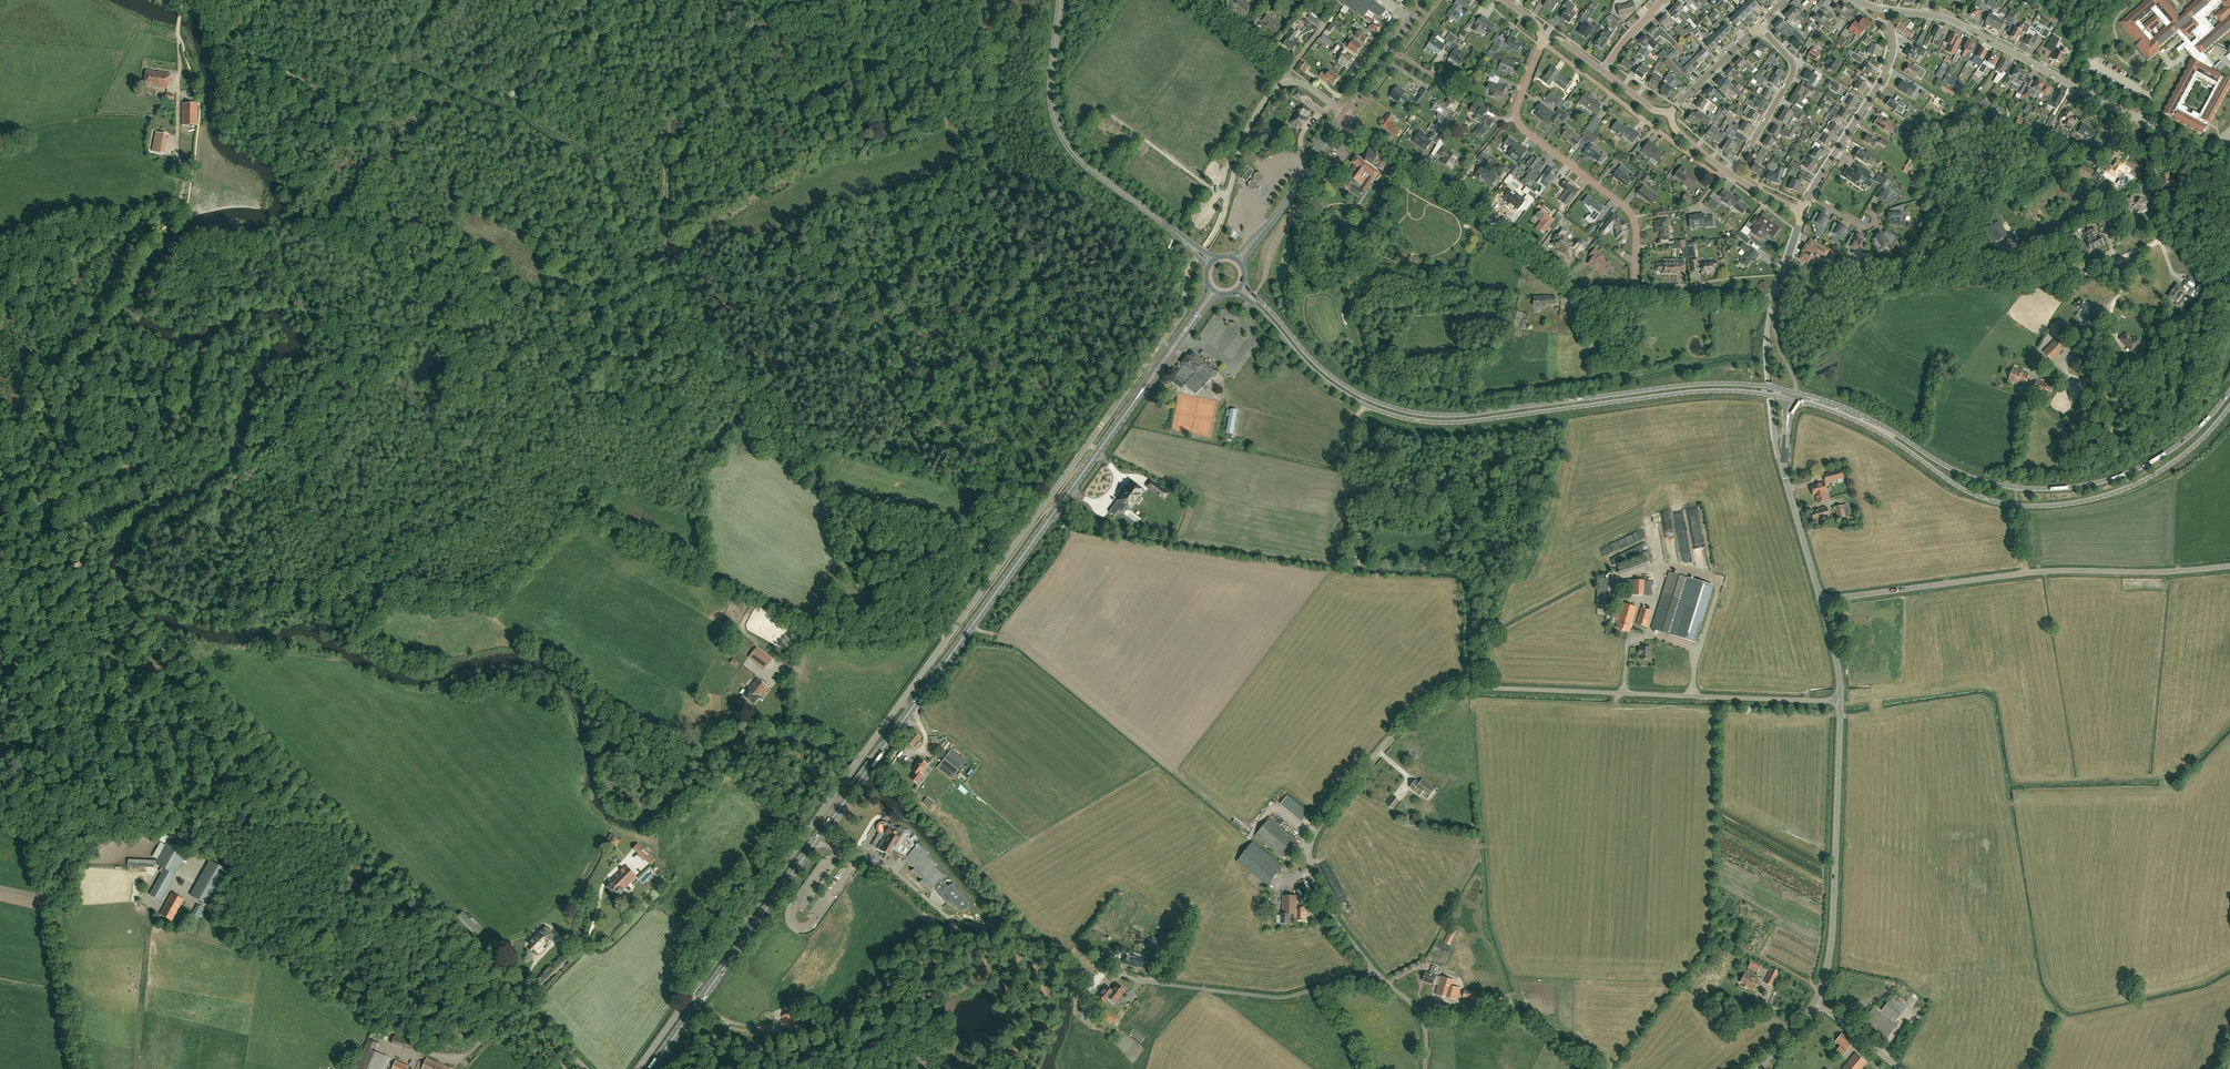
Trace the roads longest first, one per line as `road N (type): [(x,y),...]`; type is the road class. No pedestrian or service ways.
road 1 (primary): [(650,1068),(1160,367)]
road 2 (unclassified): [(637,1068),(1142,370)]
road 3 (track): [(202,0),(233,45),(300,80),(371,140),(609,289),(876,125)]
road 4 (unclassified): [(1376,971),(1316,886),(1311,844),(1378,751),(1443,695),(1510,688),(1841,701)]
road 5 (track): [(554,1036),(62,551)]
road 6 (primary): [(1795,392),(1695,384),(1469,414),(1415,412),(1369,399),(1327,374),(1243,283)]
road 7 (primary): [(1235,292),(1326,382),(1412,420),(1470,421),(1700,391),(1788,399)]
road 8 (primary): [(1795,400),(1869,427),(1976,496),(2030,507),(2093,499),(2145,480),(2200,441),(2229,407)]
road 9 (primary): [(2229,391),(2190,436),(2148,464),(2096,483),(2040,489),(1969,476),(1862,415),(1795,392)]
road 10 (track): [(683,1068),(711,1040),(780,1051),(850,1031),(934,972),(983,958),(1028,980),(1040,1034),(1033,1068)]
road 11 (track): [(81,1068),(0,632)]
road 12 (unclassified): [(1822,600),(2033,573),(2229,566)]
road 13 (track): [(178,33),(177,119),(187,158),(180,200),(128,251),(98,335),(70,371)]
road 14 (primary): [(1211,263),(1081,161),(1061,133),(1051,99),(1059,0)]
road 15 (track): [(28,792),(342,824)]
road 16 (residential): [(1634,292),(1630,212),(1516,119),(1543,43)]
road 17 (unclassified): [(1815,1002),(1832,939),(1841,701)]
road 18 (unclassified): [(1112,973),(1278,998),(1376,971)]
road 19 (residential): [(2155,128),(1954,20),(1924,15)]
road 20 (residential): [(1720,178),(1543,43)]
road 21 (track): [(1356,566),(1454,570),(1465,579),(1476,688)]
road 22 (residential): [(1809,197),(1889,65),(1892,11)]
road 23 (residential): [(1567,283),(1567,273),(1539,252),(1429,168),(1409,163)]
road 24 (residential): [(1567,283),(1409,163)]
road 25 (unclassified): [(2155,128),(2160,234),(2129,257),(2112,306)]
road 26 (track): [(953,631),(856,640),(822,630),(779,671)]
road 27 (unclassified): [(1822,600),(1783,469),(1787,421)]
road 28 (tertiary): [(1237,261),(1298,186),(1343,113)]
road 29 (residential): [(1732,175),(1794,72),(1760,24)]
road 30 (residential): [(1774,297),(1634,292)]
road 31 (residential): [(1288,82),(1283,70),(1191,0)]
road 32 (residential): [(1669,114),(1760,24)]
road 33 (unclassified): [(1227,196),(1245,133),(1275,88)]

